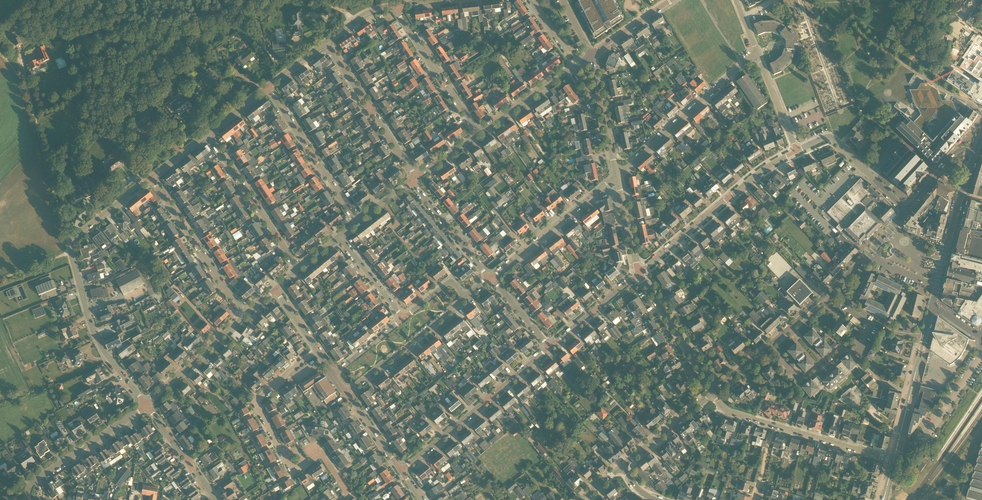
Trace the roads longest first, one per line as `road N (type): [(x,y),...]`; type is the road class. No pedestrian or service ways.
road 1 (residential): [(147,406),(91,325),(69,243),(151,178)]
road 2 (residential): [(640,273),(758,173),(797,151)]
road 3 (residential): [(893,461),(730,413),(713,391)]
road 4 (residential): [(401,472),(549,348)]
road 5 (residential): [(616,175),(742,64)]
road 6 (residential): [(245,316),(151,178)]
road 7 (track): [(69,243),(25,84)]
road 8 (residential): [(489,278),(616,175)]
road 9 (residential): [(297,271),(208,134)]
road 10 (residential): [(416,177),(326,42)]
road 11 (residential): [(356,222),(268,87)]
road 12 (tertiary): [(713,391),(834,288)]
road 13 (residential): [(27,499),(33,482),(147,406)]
road 14 (residential): [(479,134),(393,6)]
road 15 (residential): [(346,393),(466,298)]
road 16 (residential): [(284,456),(255,406),(316,350)]
road 17 (secondary): [(937,288),(975,153)]
road 18 (residential): [(797,151),(830,138),(906,210)]
road 19 (residential): [(713,391),(640,273)]
road 20 (residential): [(479,134),(591,55)]
road 21 (residential): [(147,406),(245,316)]
road 22 (residential): [(489,278),(411,182)]
road 23 (residential): [(616,175),(591,55)]

